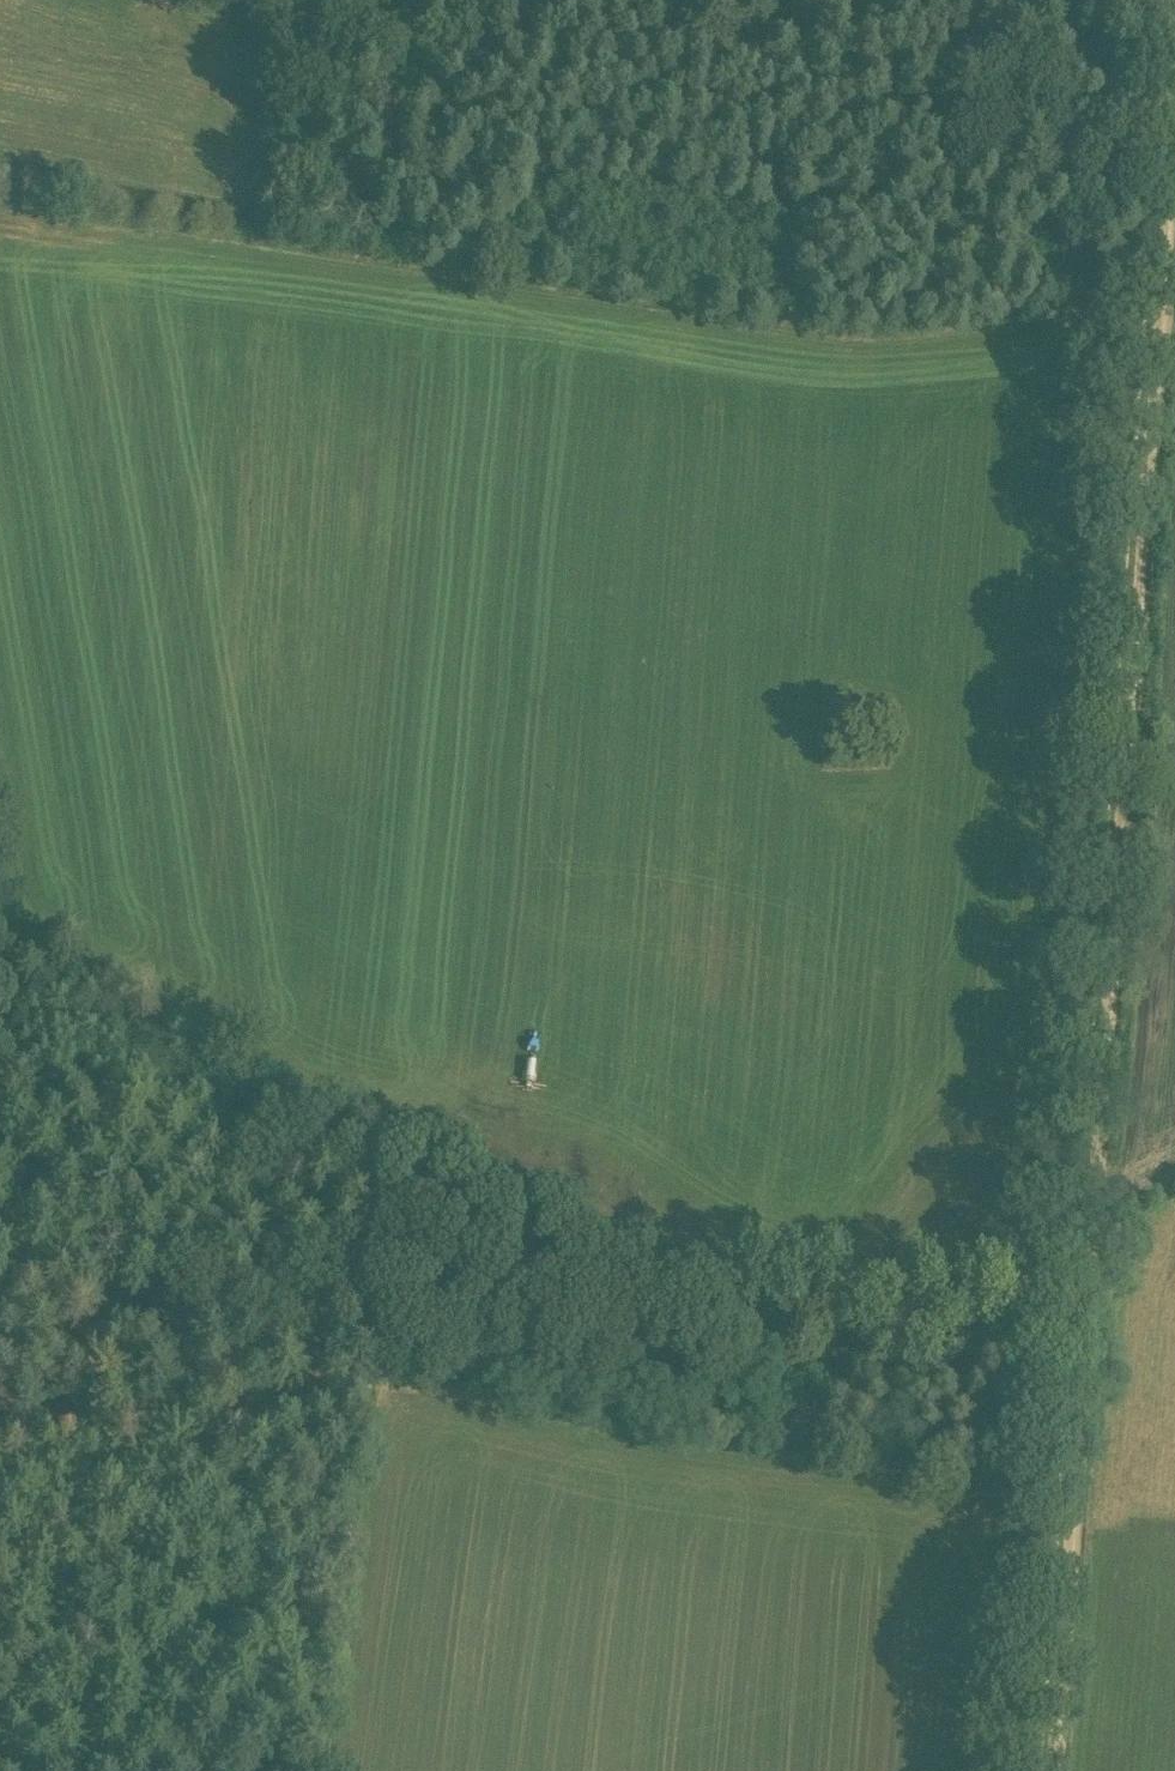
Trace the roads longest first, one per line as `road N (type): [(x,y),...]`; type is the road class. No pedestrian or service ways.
road 1 (track): [(1174,387),(1058,1770)]

